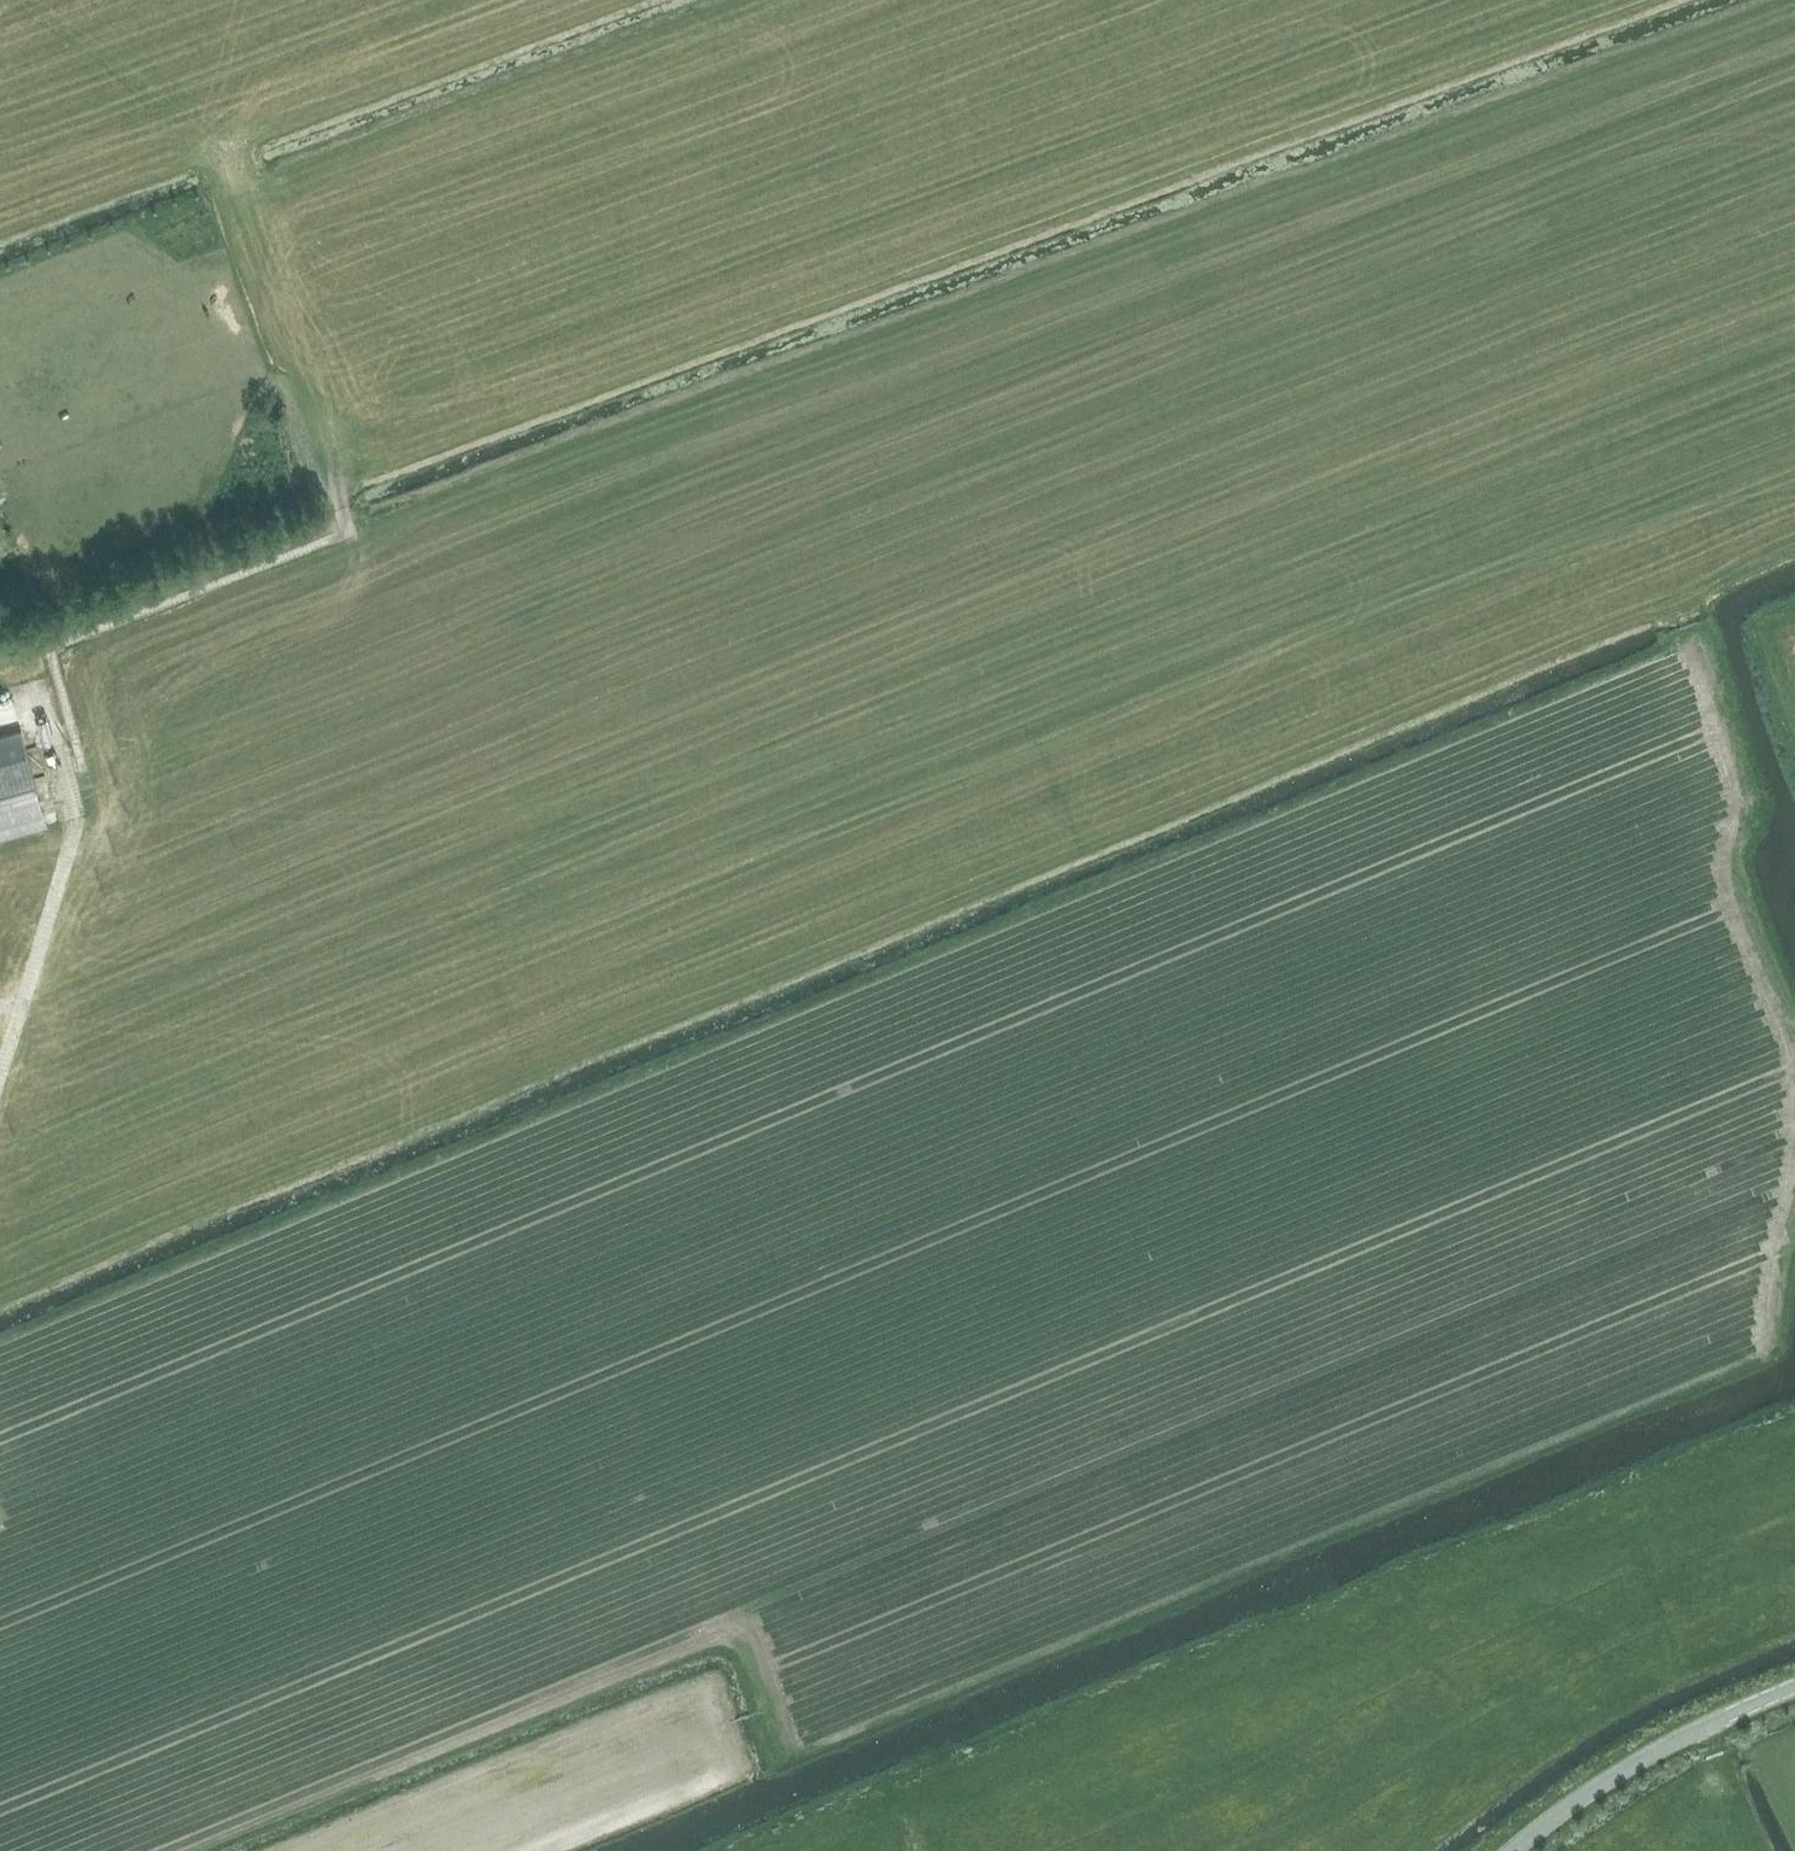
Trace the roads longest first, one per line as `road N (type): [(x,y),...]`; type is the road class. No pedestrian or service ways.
road 1 (track): [(0,1002),(24,998),(75,828),(52,645),(351,529),(288,325),(222,153),(33,0)]
road 2 (unclassified): [(1794,1688),(1631,1766),(1513,1850)]

